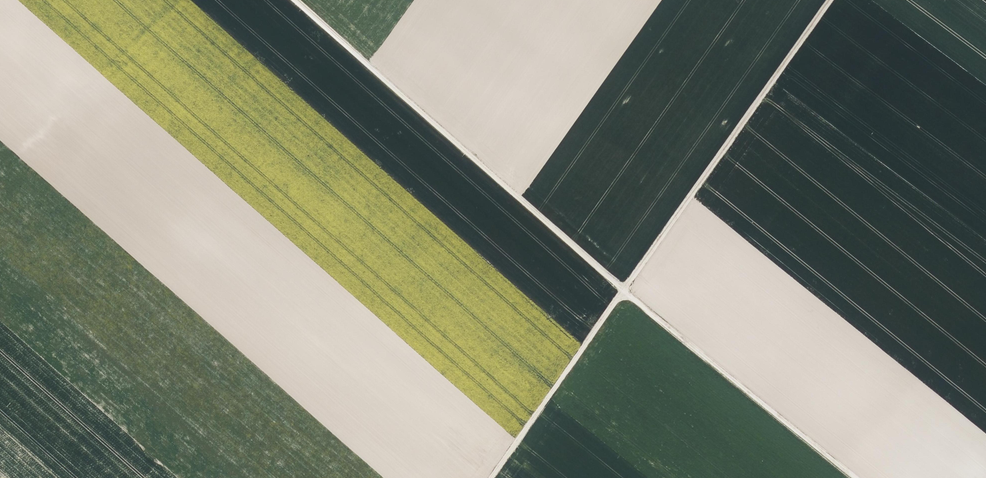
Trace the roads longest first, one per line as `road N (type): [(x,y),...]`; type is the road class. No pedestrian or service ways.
road 1 (track): [(293,0),(624,291),(853,477)]
road 2 (track): [(831,0),(489,477)]

